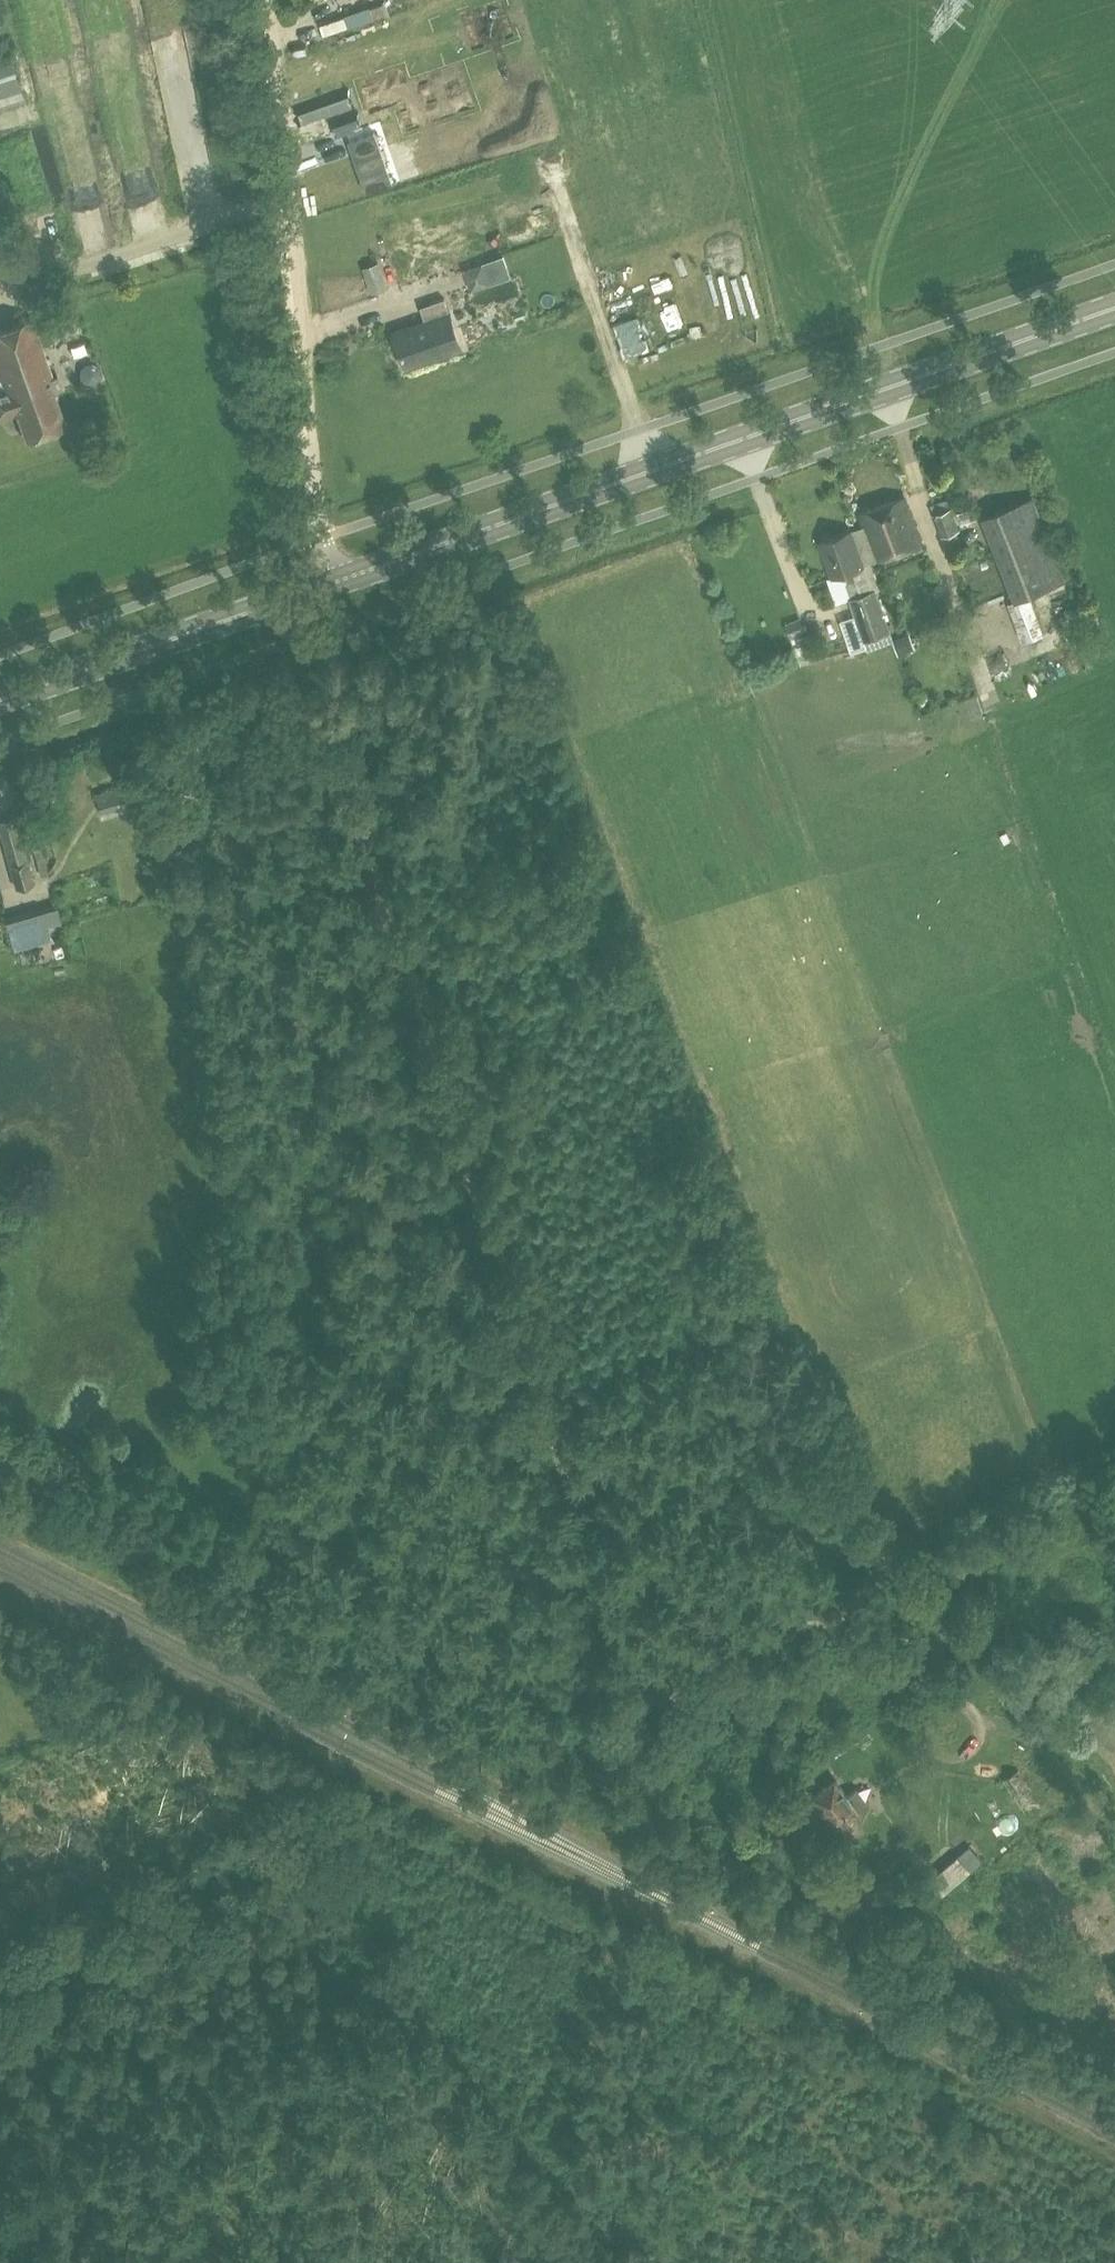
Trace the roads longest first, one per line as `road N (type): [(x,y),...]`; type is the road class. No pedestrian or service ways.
road 1 (track): [(292,641),(631,1665),(660,1696),(701,1696),(794,1635),(833,1628),(970,1705),(982,1746)]
road 2 (secondary): [(331,582),(1114,305)]
road 3 (track): [(270,0),(323,537)]
road 4 (secondary): [(0,698),(331,582)]

